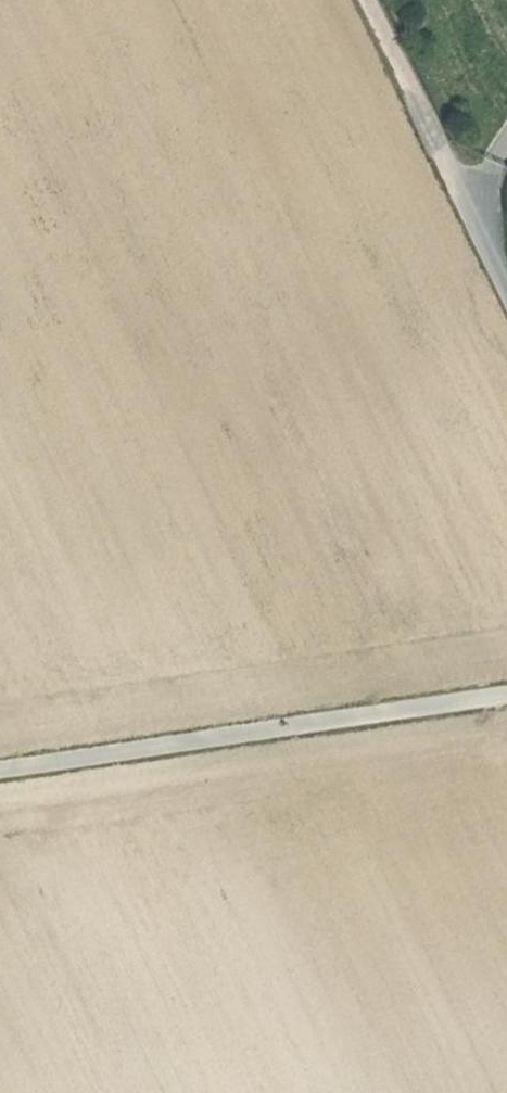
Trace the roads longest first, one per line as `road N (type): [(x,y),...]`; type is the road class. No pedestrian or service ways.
road 1 (track): [(506,695),(0,770)]
road 2 (track): [(506,282),(364,0)]

